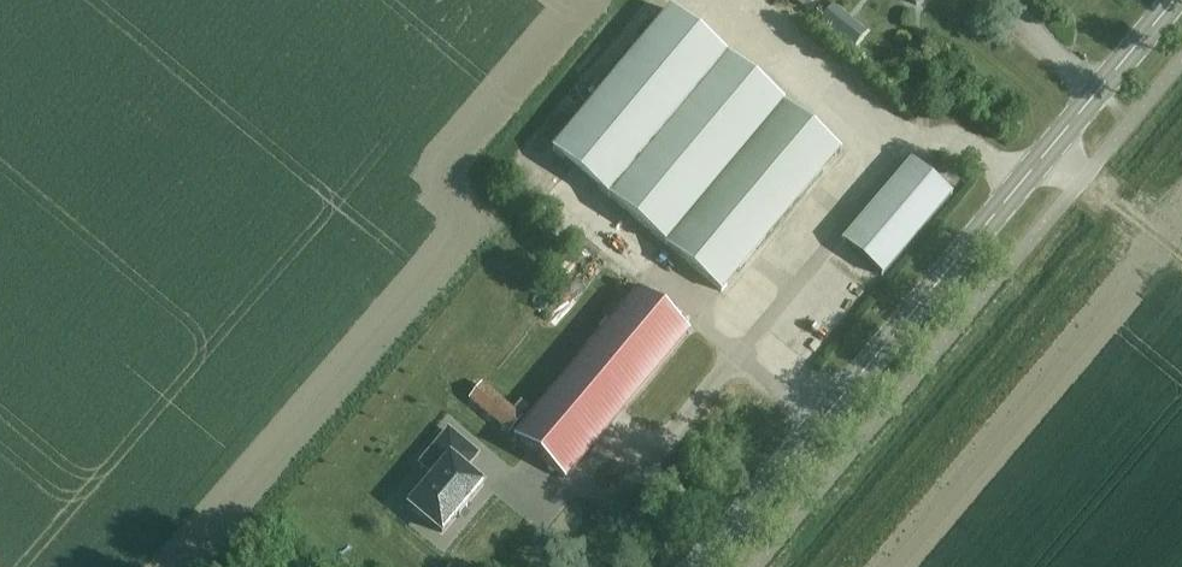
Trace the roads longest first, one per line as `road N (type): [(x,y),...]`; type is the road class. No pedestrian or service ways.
road 1 (tertiary): [(699,566),(1175,0)]
road 2 (track): [(1048,151),(1181,256)]

